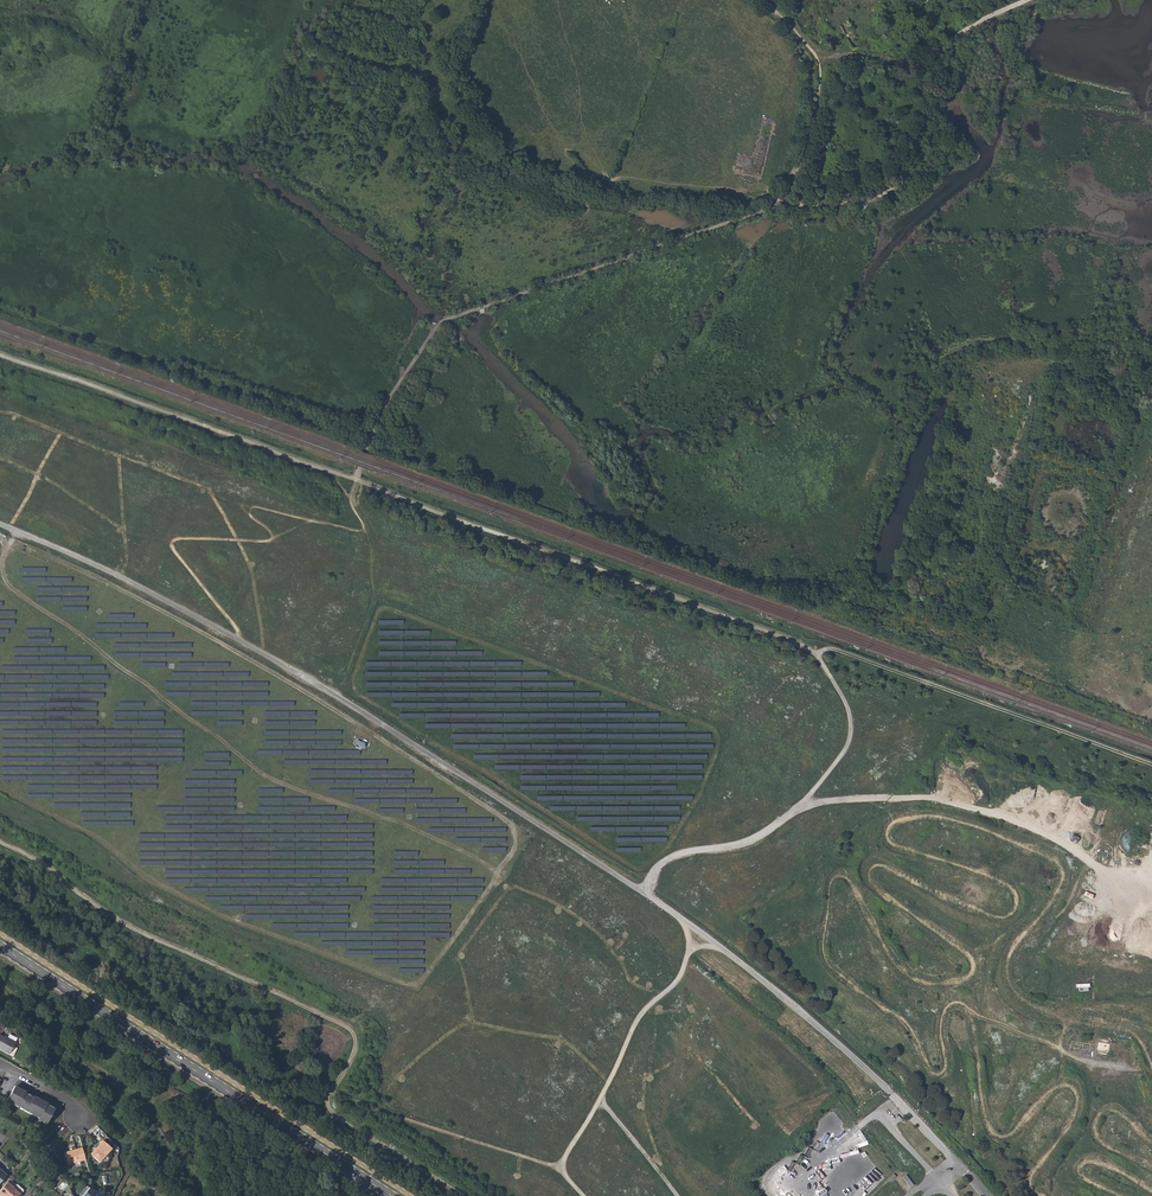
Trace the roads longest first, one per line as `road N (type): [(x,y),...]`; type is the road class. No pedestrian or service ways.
road 1 (track): [(0,354),(816,653),(850,710),(851,734),(839,758),(803,802),(762,834),(670,856),(640,890)]
road 2 (track): [(12,541),(269,668),(508,820),(515,845),(461,928),(412,984),(221,915),(0,785)]
road 3 (track): [(426,751),(432,741),(356,691),(355,674),(381,608),(718,735),(701,793),(666,849),(640,869),(484,770)]
road 4 (track): [(461,1195),(328,1106),(354,1052),(351,1029),(129,927),(0,841)]
road 5 (track): [(17,530),(0,565),(7,584),(266,774),(406,823),(497,875)]
road 6 (secondary): [(0,945),(392,1195)]
road 7 (track): [(816,653),(839,651),(1151,765)]
road 8 (track): [(585,1195),(563,1161),(638,1019),(680,976),(691,948),(680,918)]
road 9 (track): [(775,206),(873,199),(898,183),(954,40)]
road 10 (track): [(816,55),(913,66),(1027,0)]
road 11 (track): [(371,1108),(563,1168)]
road 12 (track): [(816,55),(818,102),(775,206)]

